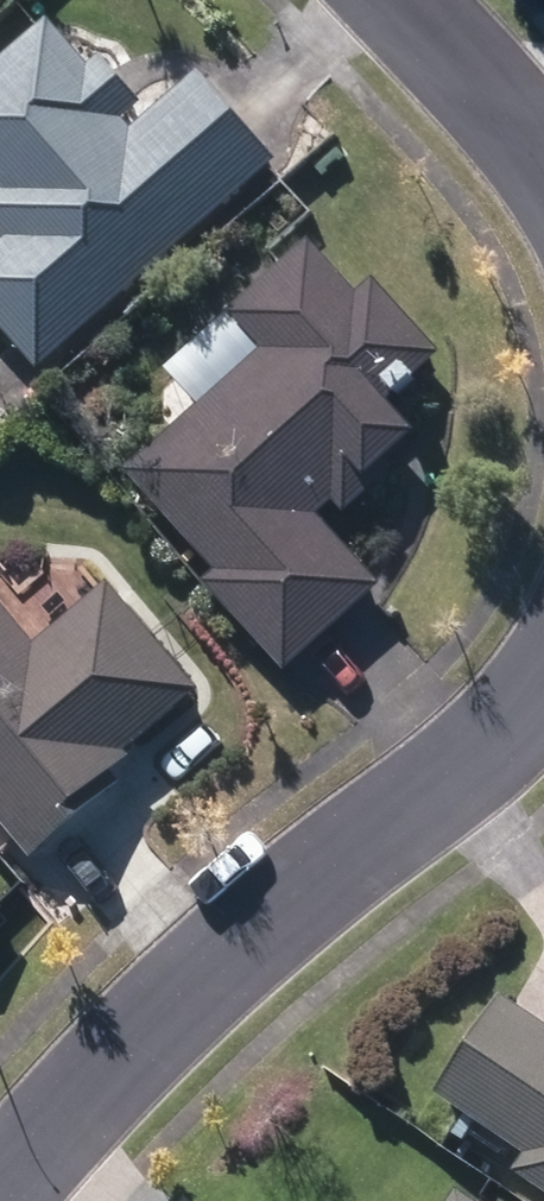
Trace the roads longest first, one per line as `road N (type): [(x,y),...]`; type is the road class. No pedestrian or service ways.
road 1 (residential): [(3,1200),(93,1096),(230,964),(499,737),(543,684)]
road 2 (residential): [(543,158),(396,0)]

